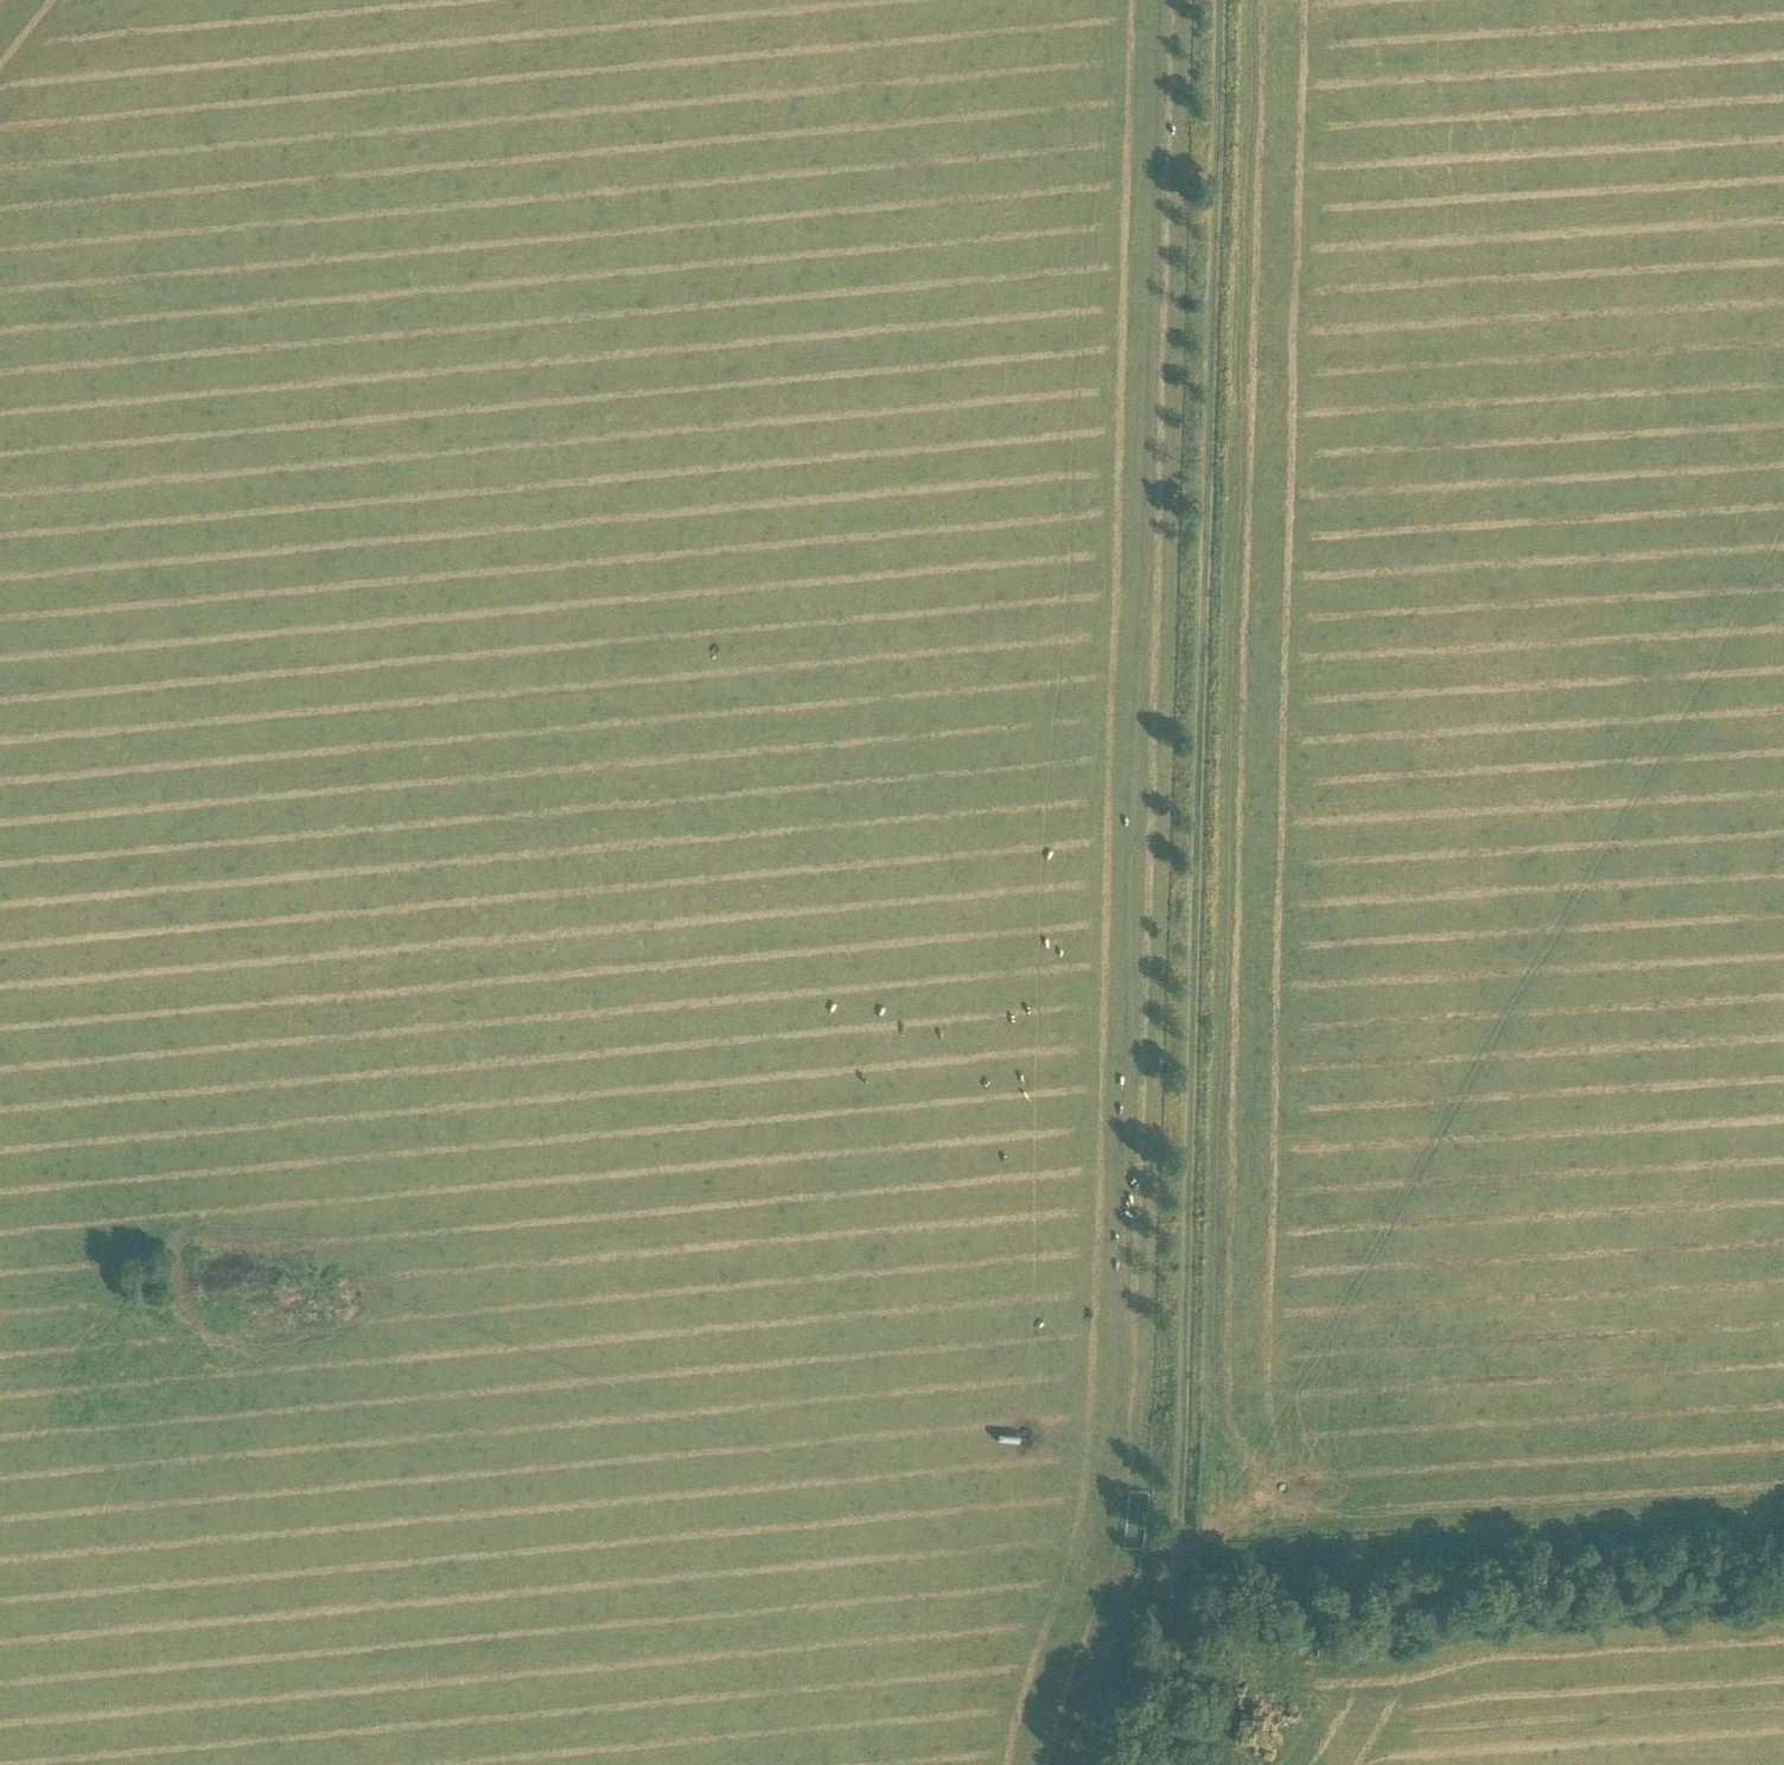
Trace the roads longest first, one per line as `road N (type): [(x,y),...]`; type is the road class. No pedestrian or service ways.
road 1 (track): [(1220,0),(1173,1572)]
road 2 (track): [(1173,1572),(1161,1764)]

